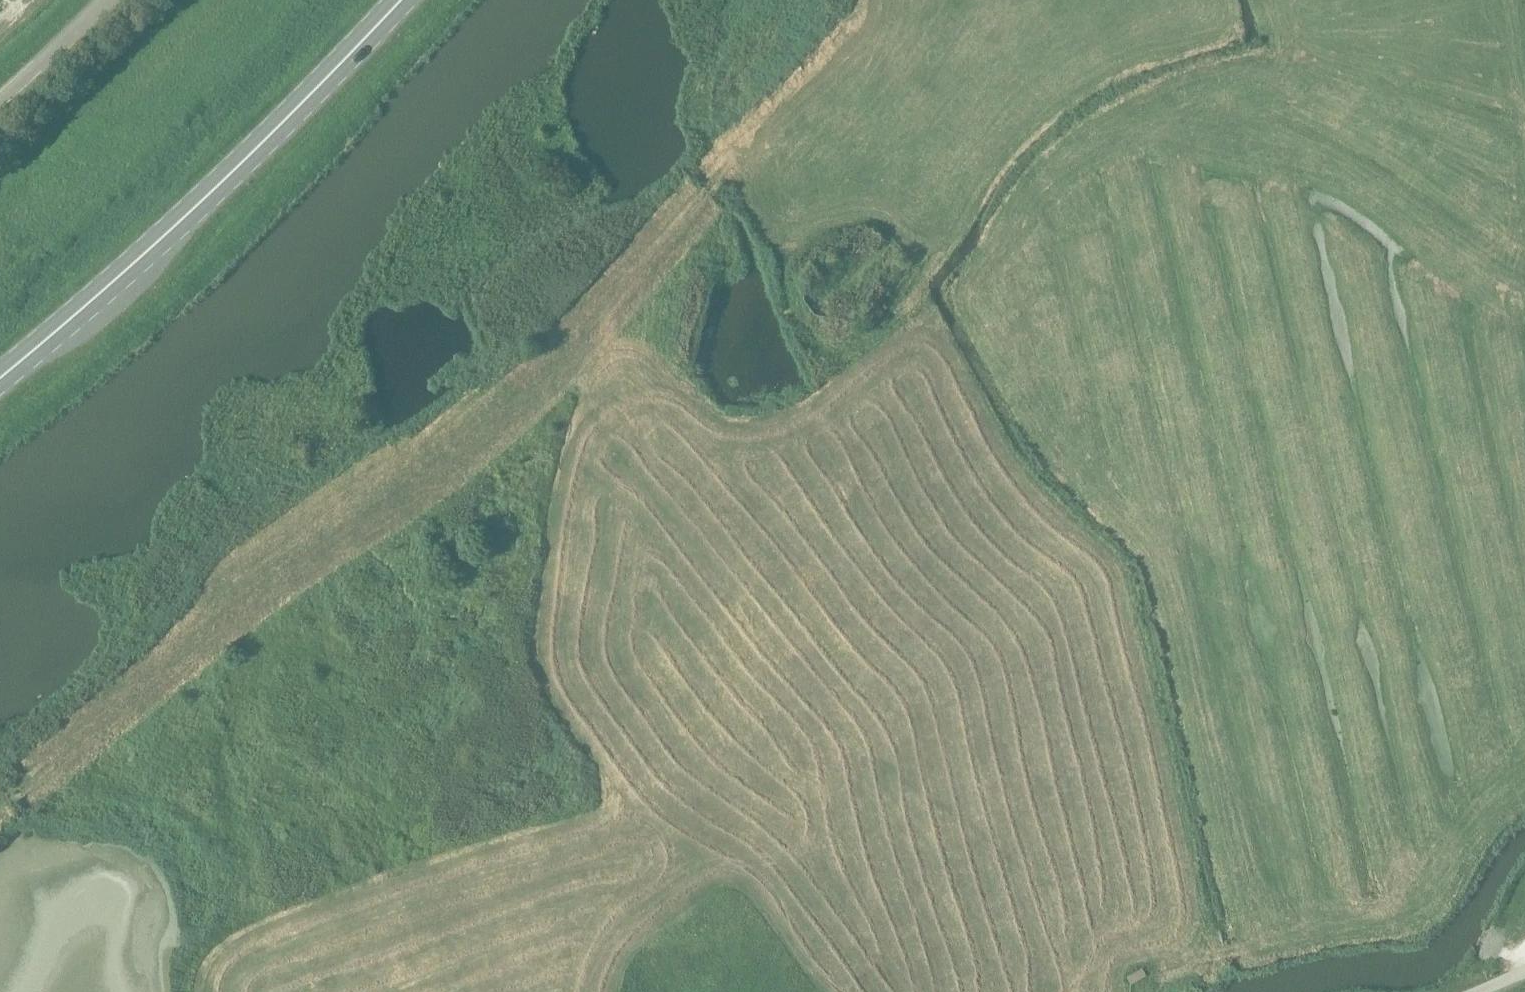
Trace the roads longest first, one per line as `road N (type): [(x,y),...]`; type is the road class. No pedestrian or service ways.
road 1 (track): [(899,0),(697,202),(506,416),(212,632),(0,806)]
road 2 (primary): [(0,377),(244,160),(400,0)]
road 3 (unclassified): [(0,106),(116,0)]

